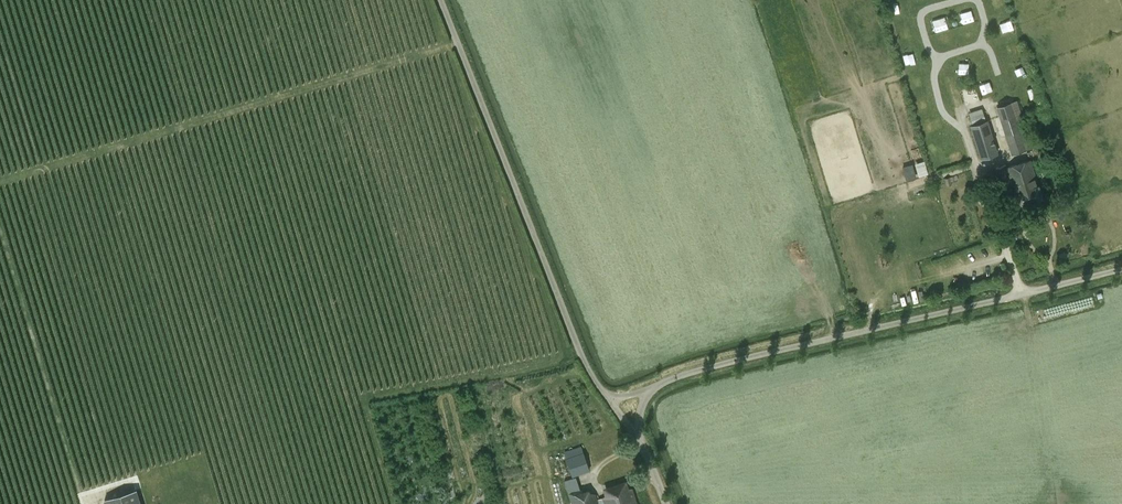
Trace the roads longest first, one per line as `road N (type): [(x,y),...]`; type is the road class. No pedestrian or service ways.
road 1 (unclassified): [(656,387),(1121,268)]
road 2 (unclassified): [(600,387),(438,0)]

